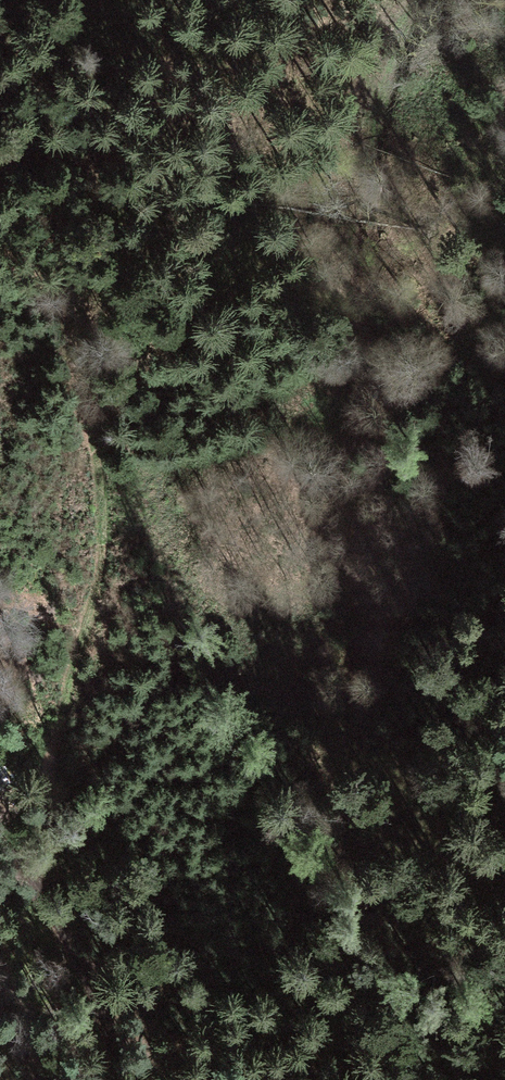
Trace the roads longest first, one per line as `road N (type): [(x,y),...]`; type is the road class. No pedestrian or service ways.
road 1 (track): [(25,63),(108,513),(102,586),(39,816),(0,844)]
road 2 (track): [(25,63),(150,289),(261,426),(330,446),(504,315)]
road 3 (track): [(21,829),(31,884),(97,988),(127,1079)]

